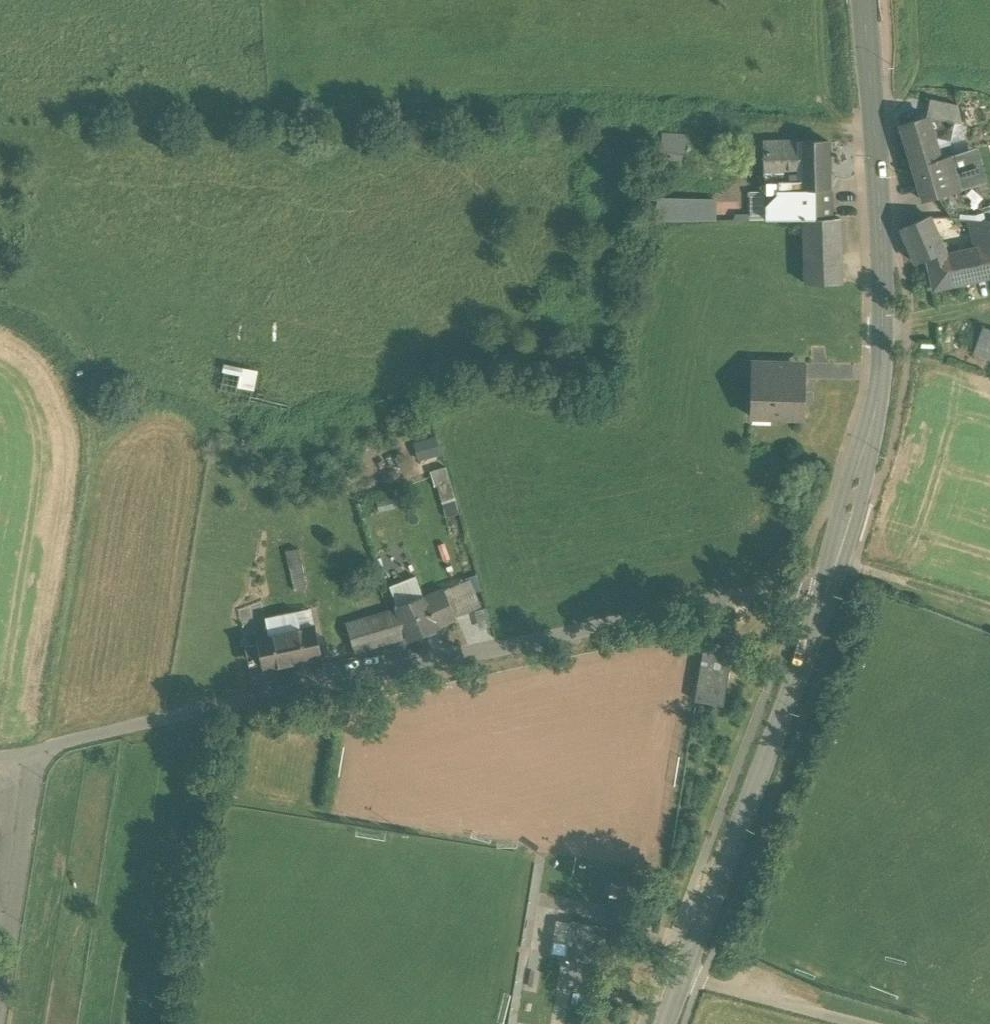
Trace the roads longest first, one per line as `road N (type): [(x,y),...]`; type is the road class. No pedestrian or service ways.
road 1 (tertiary): [(666,1023),(830,582),(876,409),(883,301),(863,0)]
road 2 (track): [(678,121),(0,117)]
road 3 (track): [(0,323),(58,354),(109,405),(113,425),(51,743)]
road 4 (track): [(858,1023),(683,978)]
road 5 (track): [(837,559),(989,605)]

